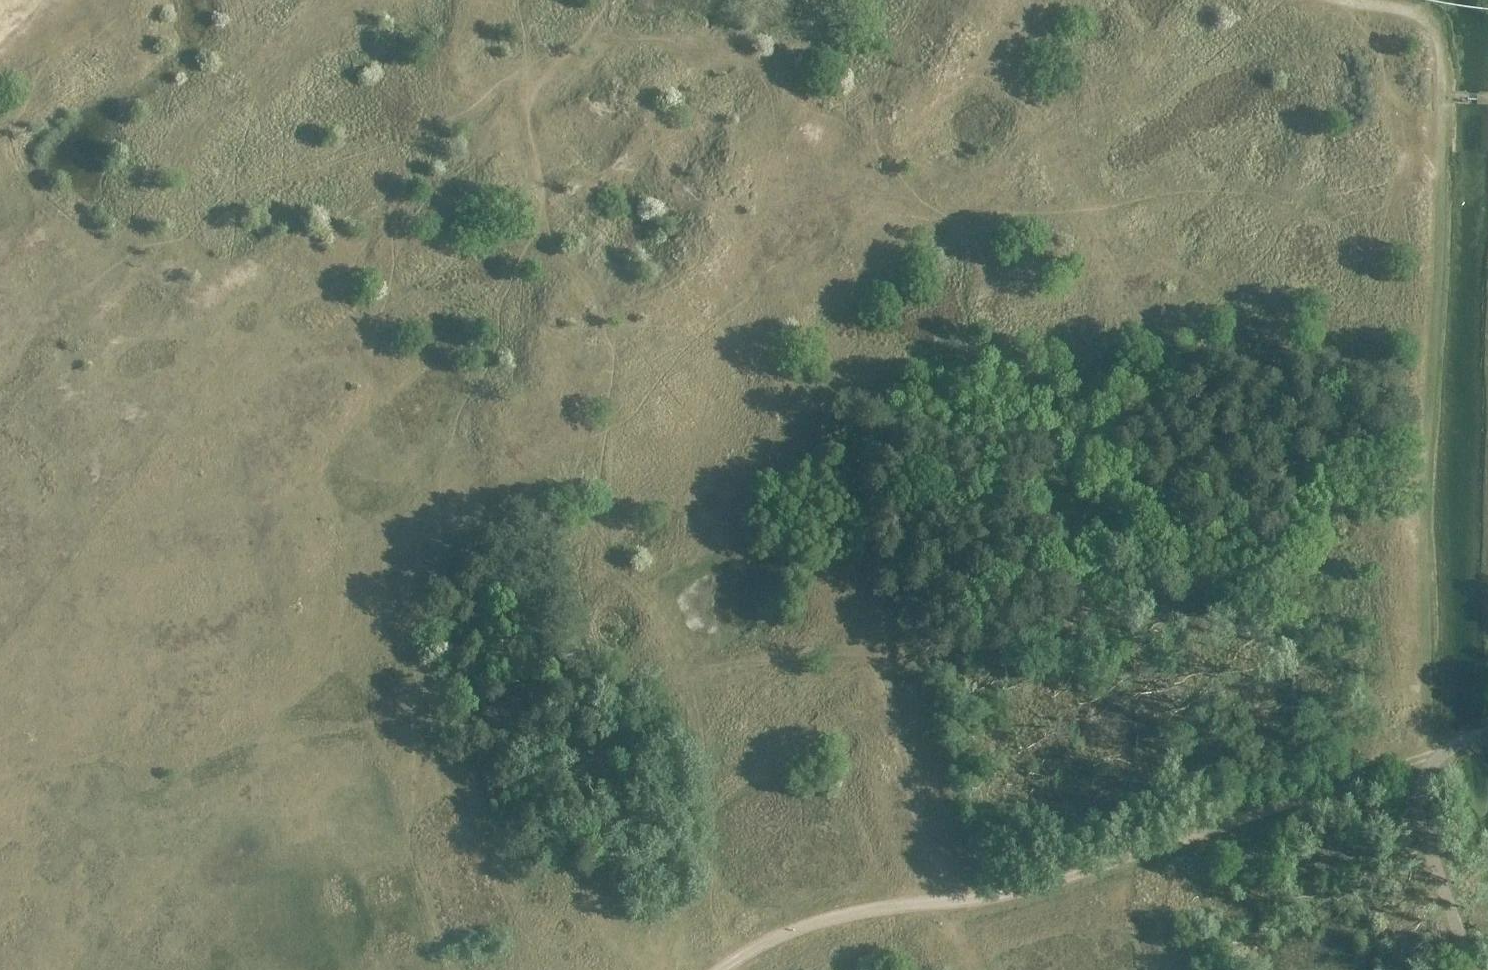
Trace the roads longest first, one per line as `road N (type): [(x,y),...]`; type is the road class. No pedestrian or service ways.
road 1 (track): [(725,969),(763,944),(837,918),(1039,886),(1424,762)]
road 2 (track): [(1469,969),(1423,830),(1416,795),(1424,762)]

